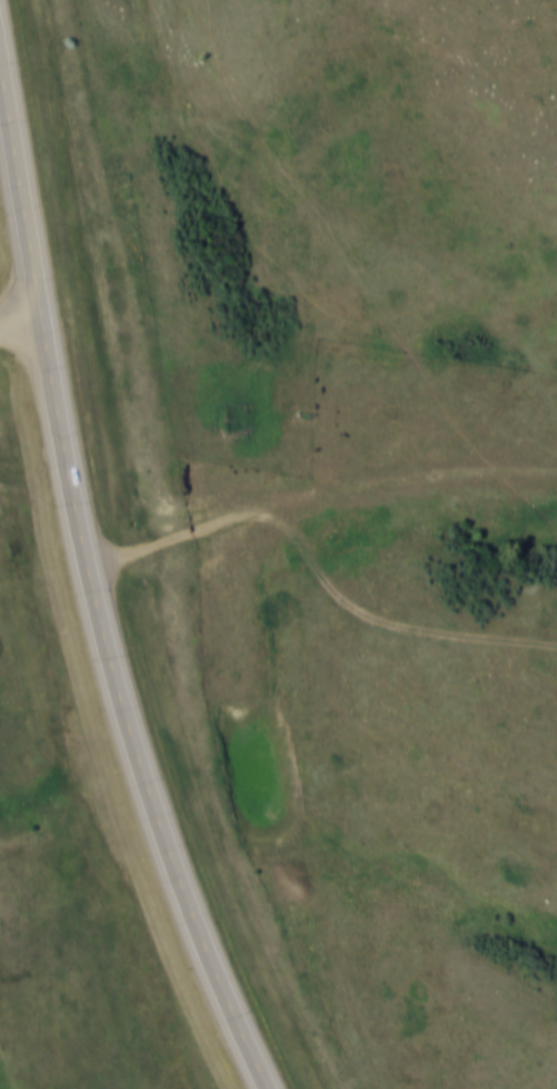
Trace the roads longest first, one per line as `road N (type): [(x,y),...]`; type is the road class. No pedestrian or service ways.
road 1 (primary): [(42,317),(89,568),(145,778),(216,973),(269,1088)]
road 2 (track): [(556,475),(349,492),(205,526),(89,568)]
road 3 (track): [(252,513),(299,592),(334,609),(417,635),(556,647)]
road 4 (primary): [(42,317),(0,65)]

